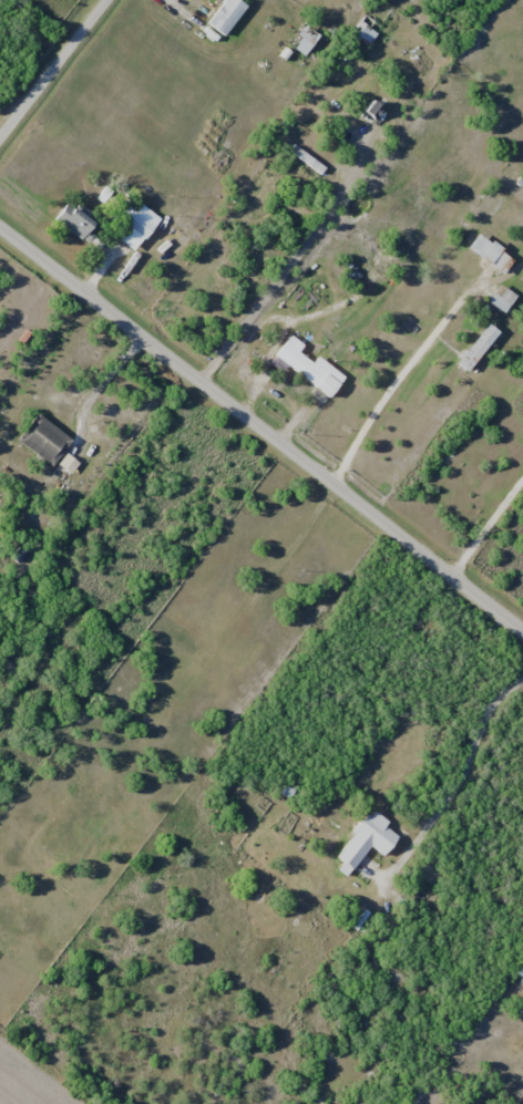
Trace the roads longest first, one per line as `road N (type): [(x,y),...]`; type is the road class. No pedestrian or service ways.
road 1 (residential): [(0,226),(522,630)]
road 2 (residential): [(0,139),(107,0)]

